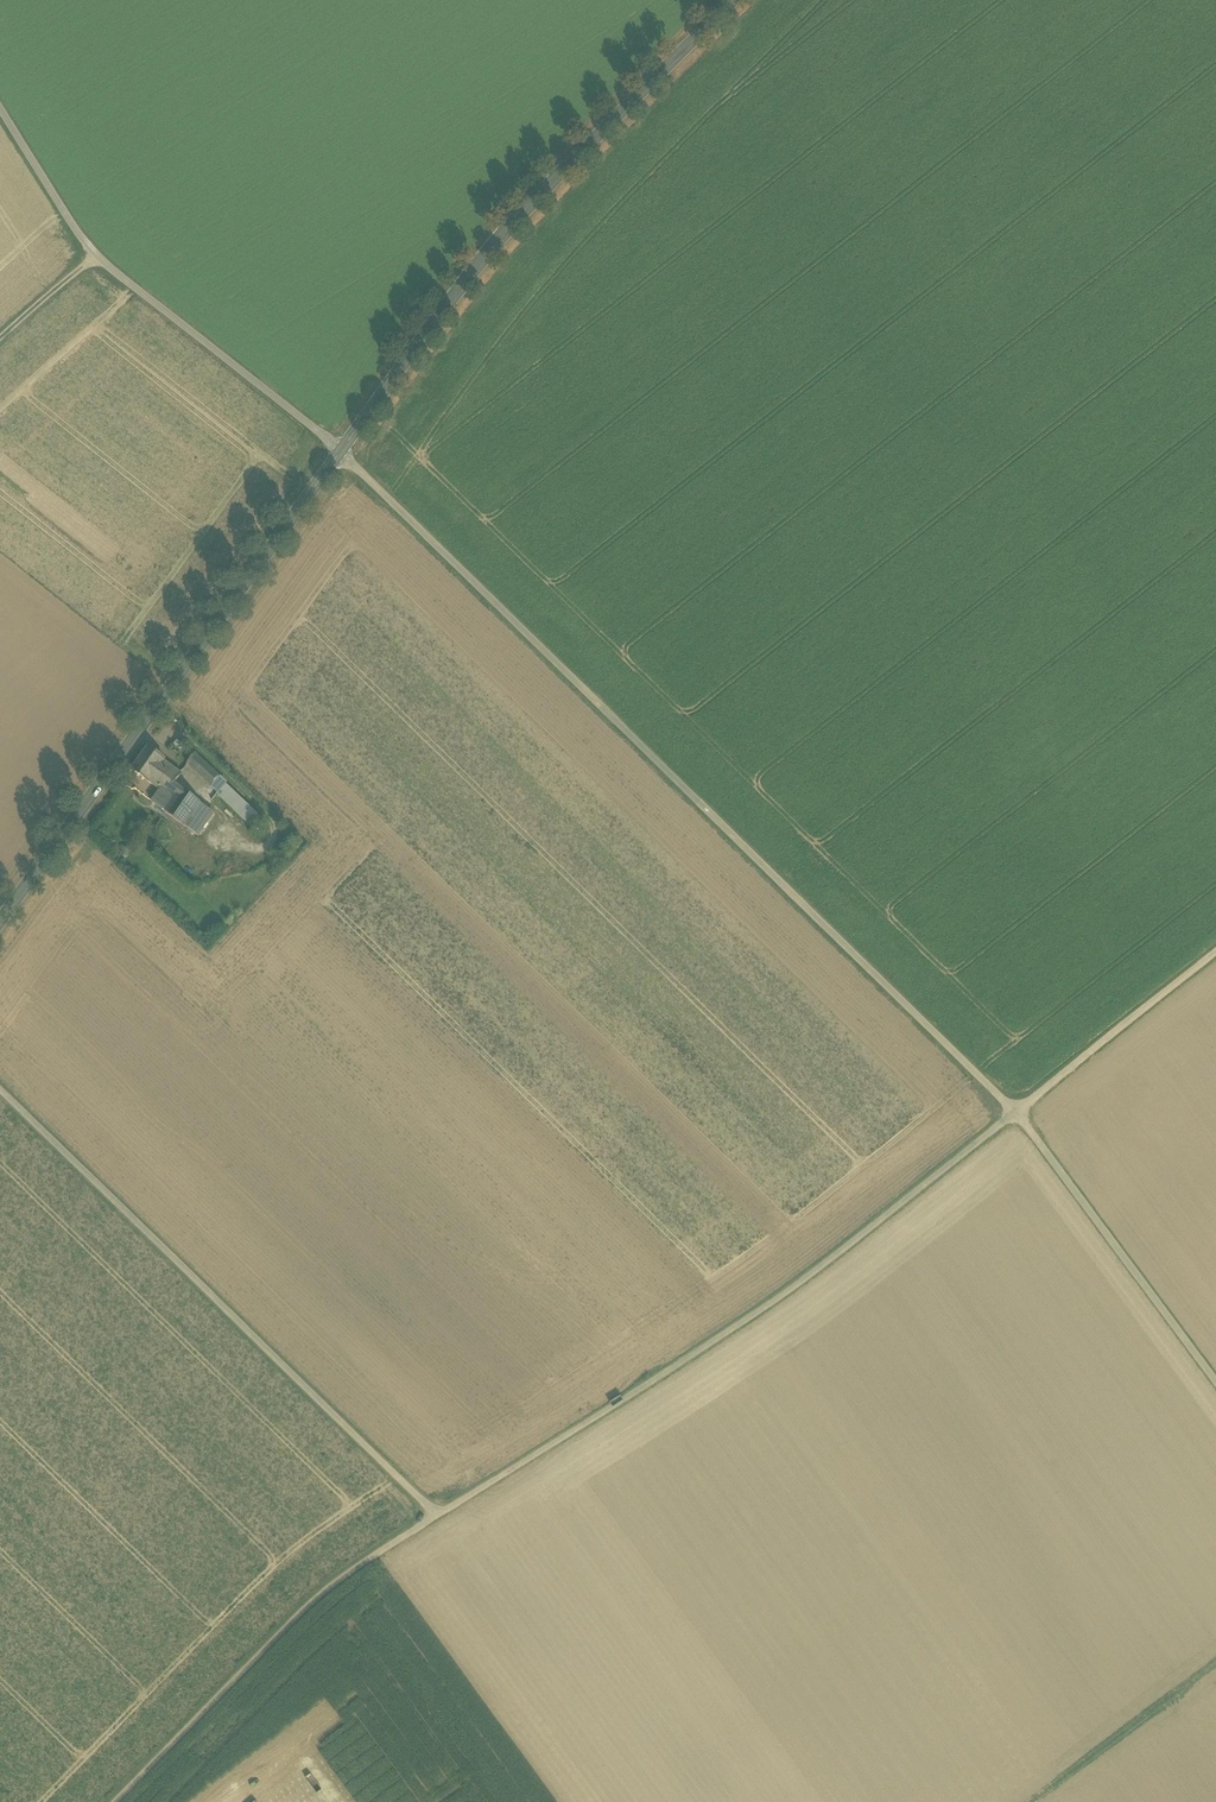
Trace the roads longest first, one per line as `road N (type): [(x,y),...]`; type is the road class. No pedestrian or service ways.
road 1 (track): [(1015,1112),(342,451),(91,255)]
road 2 (secondary): [(736,0),(499,241),(0,922)]
road 3 (track): [(436,1516),(804,1279),(1215,954)]
road 4 (track): [(0,1092),(436,1516)]
road 5 (track): [(107,1801),(331,1584),(436,1516)]
road 6 (track): [(1015,1112),(1215,1384)]
road 7 (track): [(1032,1801),(1215,1666)]
road 8 (track): [(91,255),(0,110)]
road 9 (track): [(0,339),(91,255)]

